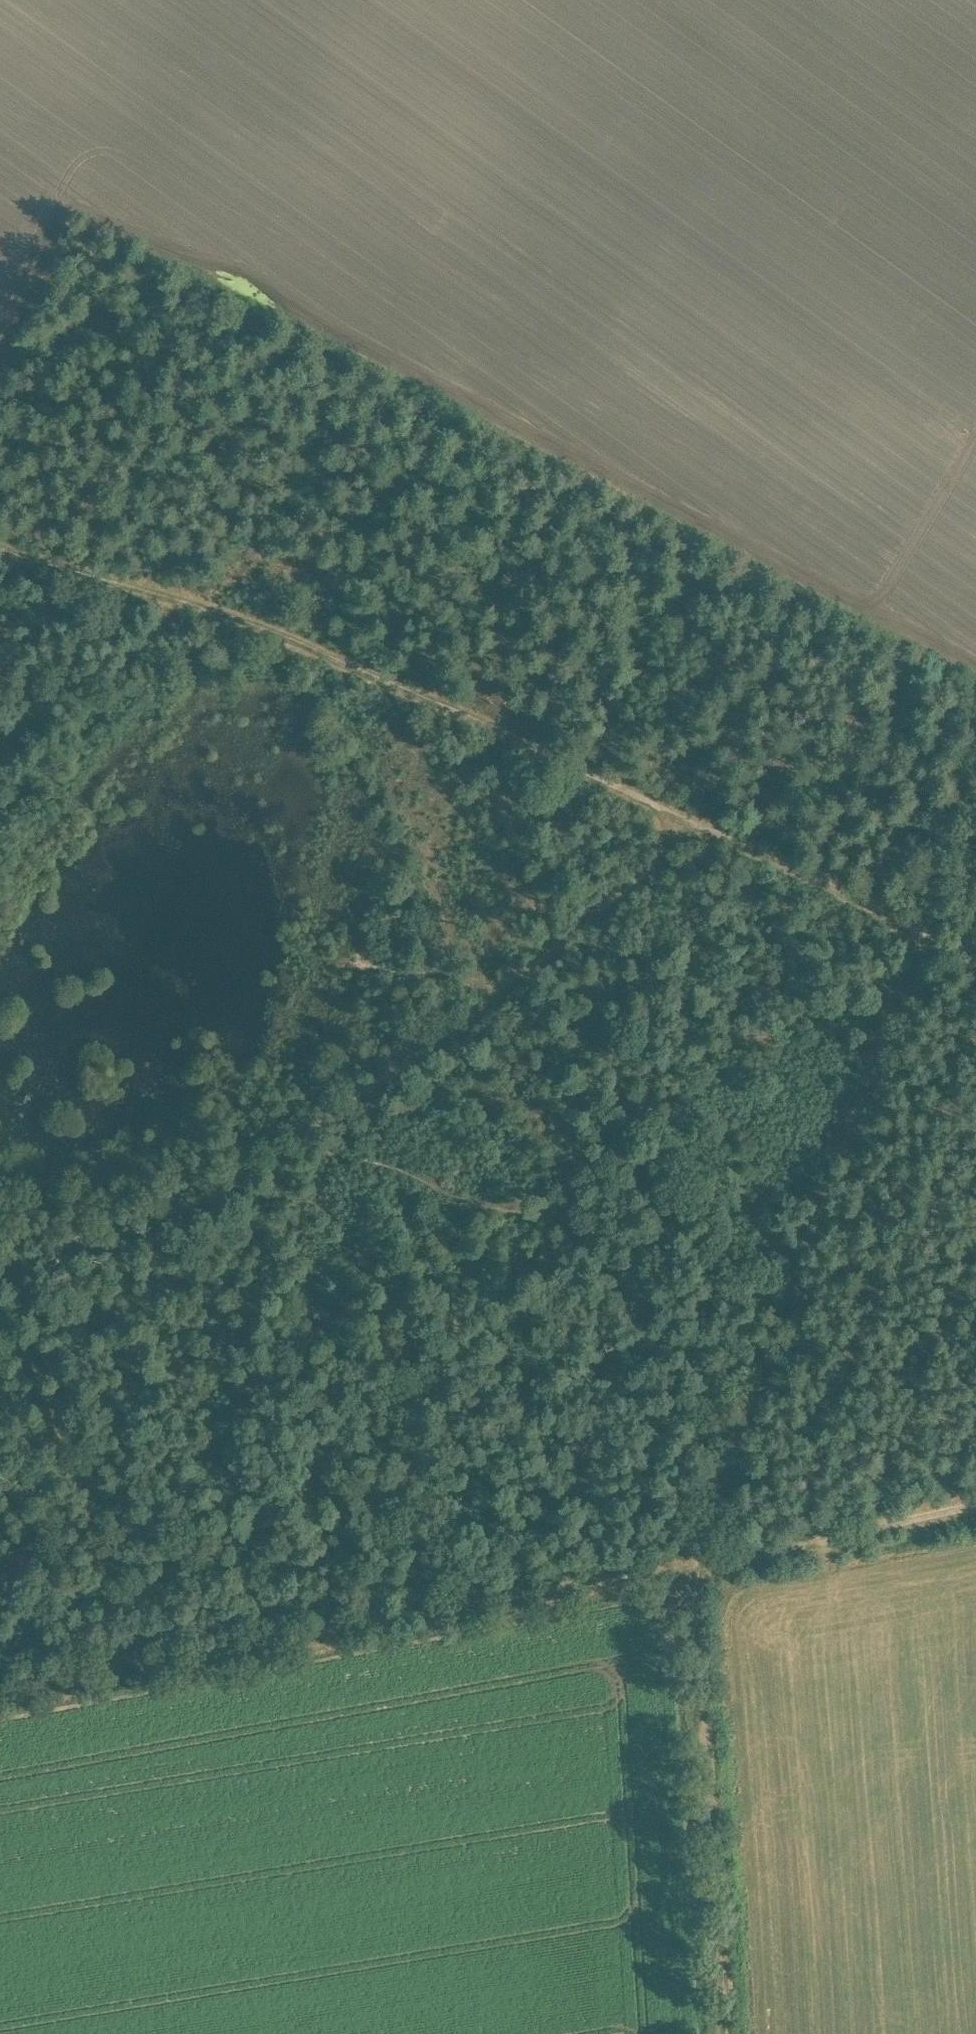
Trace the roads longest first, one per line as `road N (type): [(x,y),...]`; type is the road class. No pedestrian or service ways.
road 1 (track): [(306,1143),(591,1226),(783,1294),(916,932)]
road 2 (track): [(687,830),(257,623),(0,539)]
road 3 (track): [(684,1575),(140,1654)]
road 4 (track): [(717,2033),(684,1575)]
road 5 (track): [(9,1282),(40,1256),(199,1206),(306,1143)]
road 6 (track): [(975,958),(687,830)]
road 7 (track): [(975,1504),(684,1575)]
road 8 (track): [(140,1654),(0,1682)]

